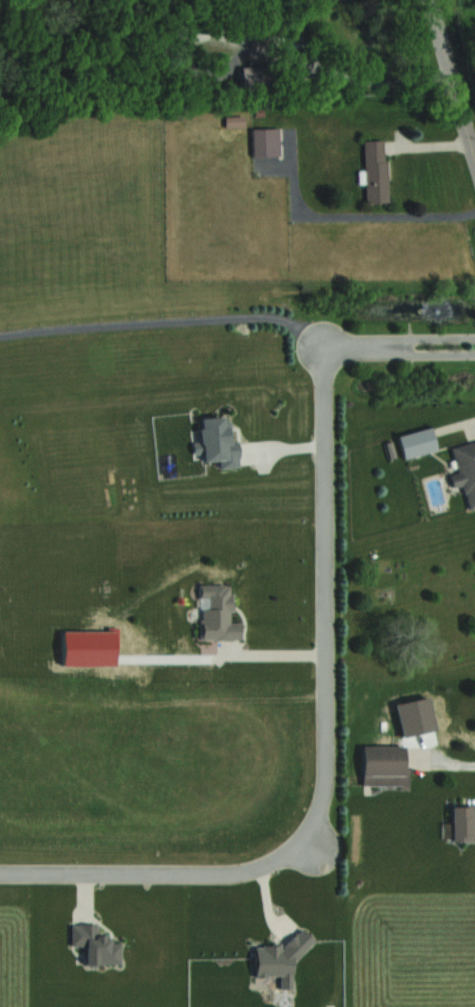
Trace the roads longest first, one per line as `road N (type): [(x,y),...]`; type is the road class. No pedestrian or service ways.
road 1 (residential): [(395,346),(324,347),(327,776),(307,838),(246,873),(0,873)]
road 2 (tertiary): [(474,156),(430,0)]

